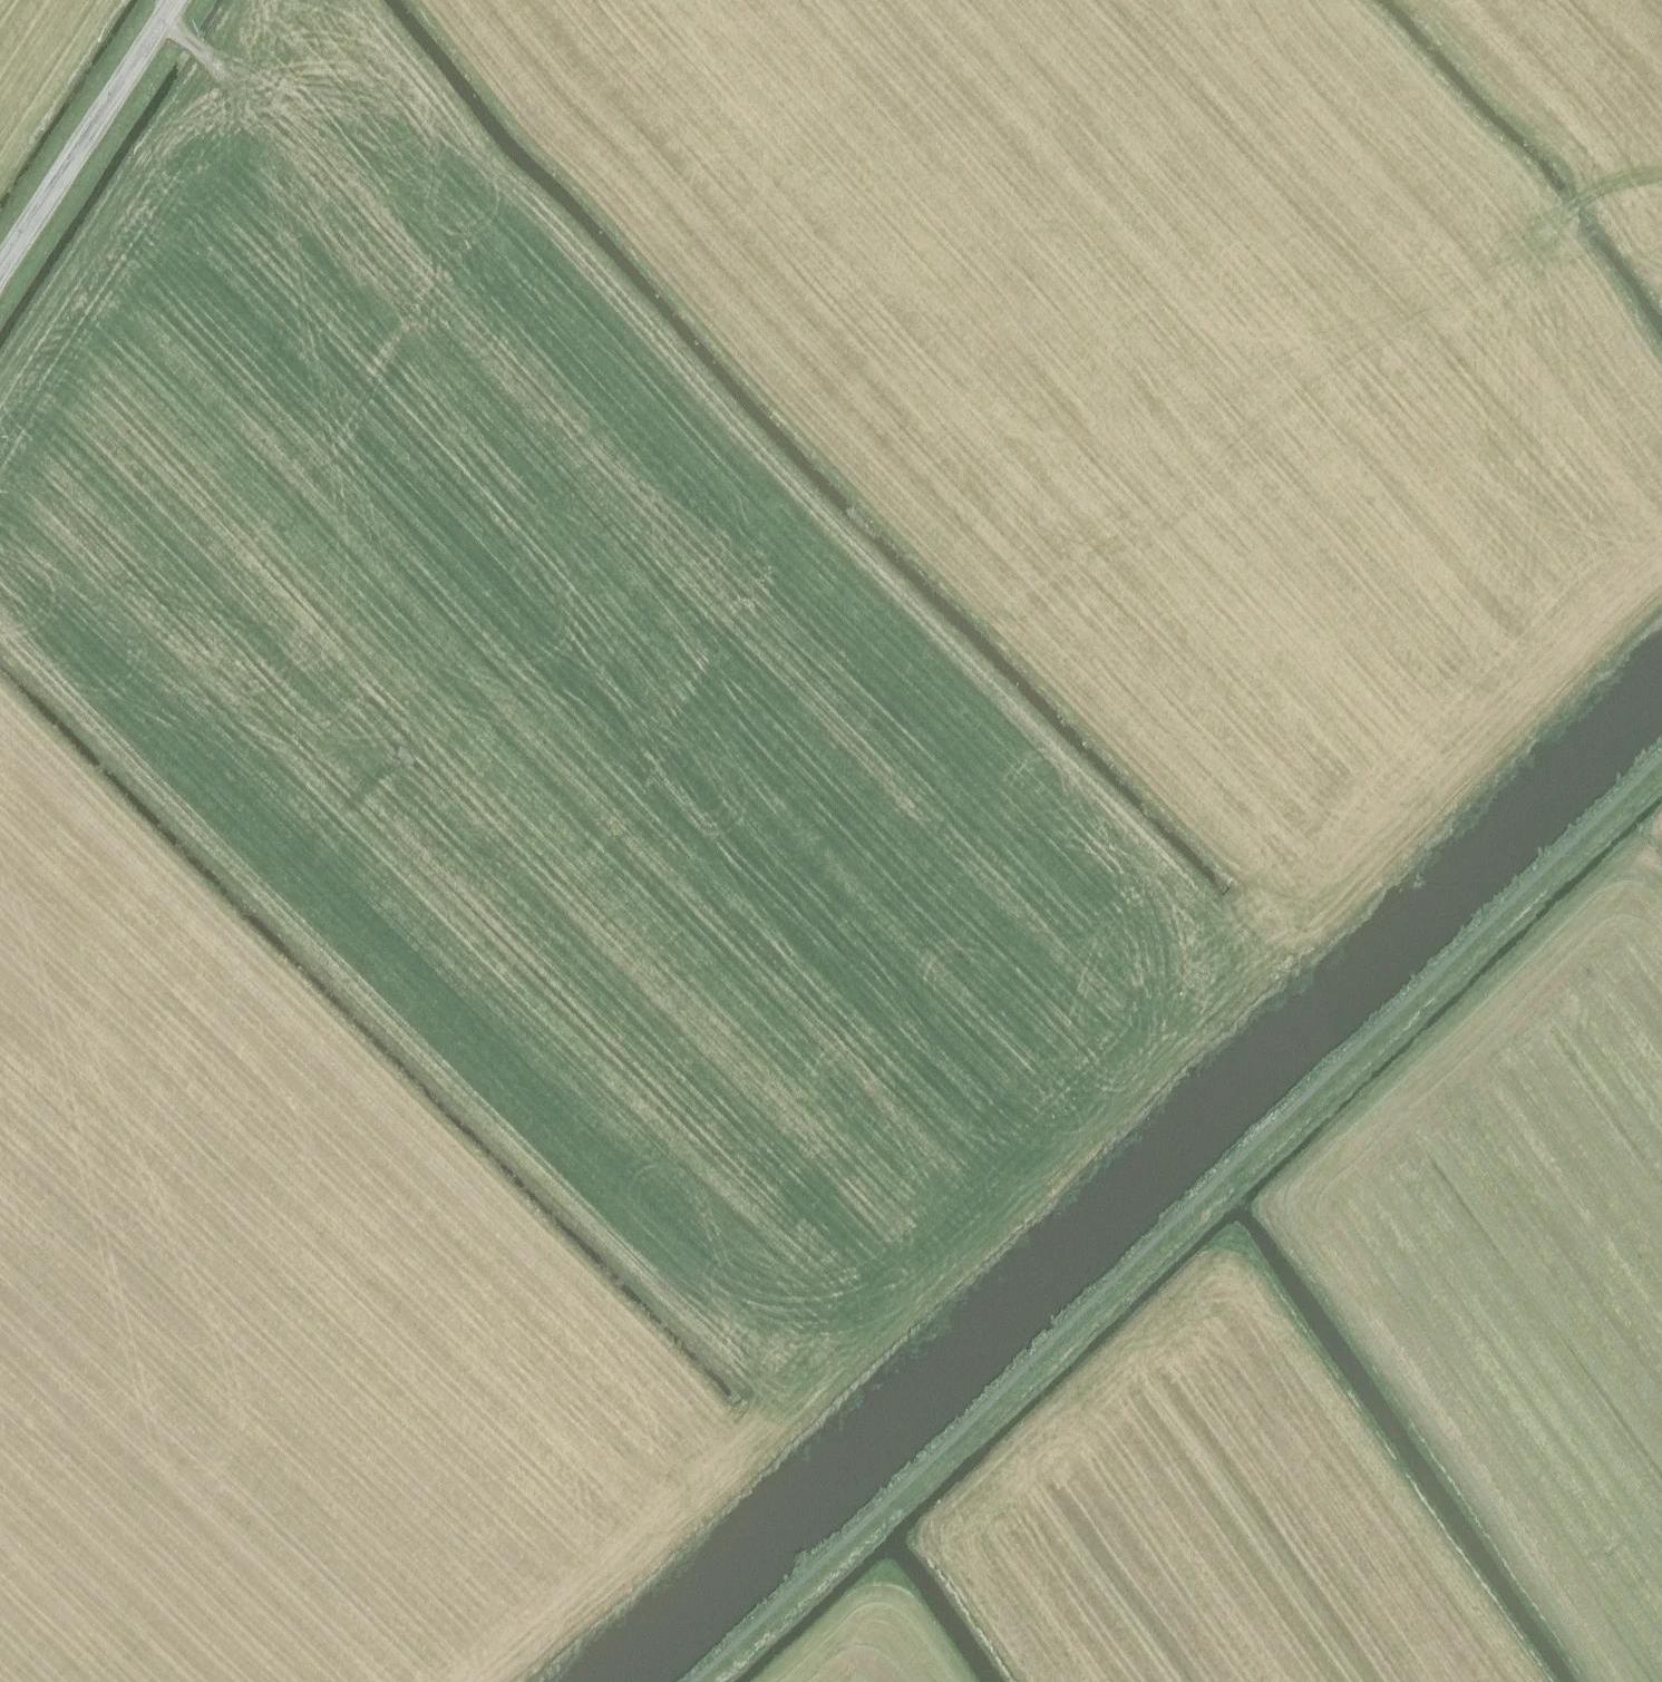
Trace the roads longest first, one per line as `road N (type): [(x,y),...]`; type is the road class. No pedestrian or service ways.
road 1 (tertiary): [(0,274),(178,0)]

